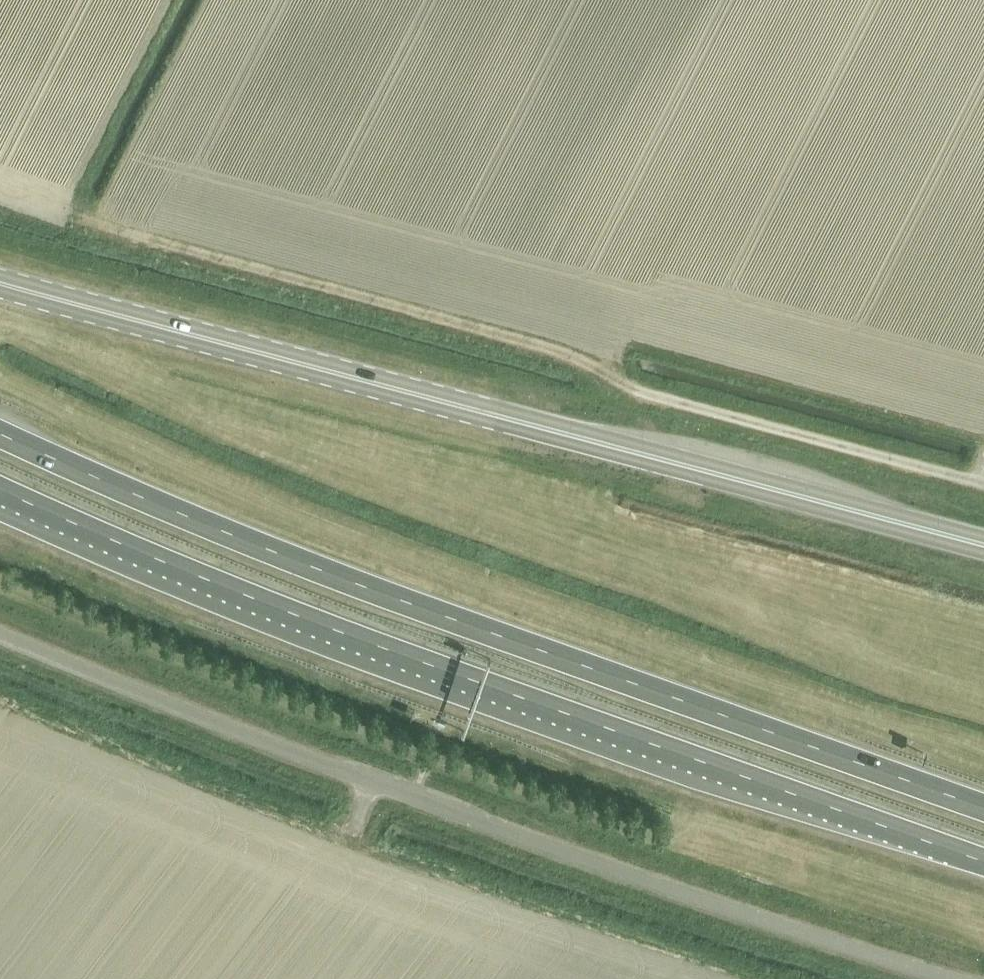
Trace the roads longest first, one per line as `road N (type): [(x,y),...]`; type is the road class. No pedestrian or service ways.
road 1 (trunk): [(983,807),(308,566),(0,434)]
road 2 (trunk): [(0,490),(259,602),(983,862)]
road 3 (unclassified): [(940,978),(317,762),(0,633)]
road 4 (track): [(64,225),(627,386)]
road 5 (trunk): [(511,421),(0,283)]
road 6 (trunk): [(511,421),(983,545)]
road 7 (unclassified): [(627,386),(983,485)]

